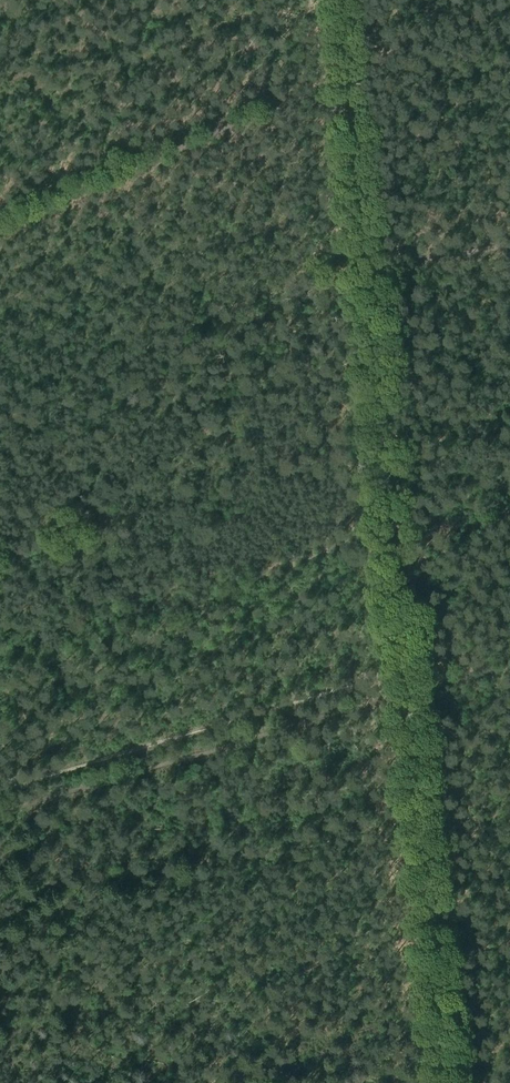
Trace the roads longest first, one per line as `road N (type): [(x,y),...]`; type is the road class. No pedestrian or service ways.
road 1 (track): [(447,1082),(409,678),(383,675),(0,788)]
road 2 (track): [(355,103),(409,678)]
road 3 (track): [(355,103),(282,102),(0,227)]

